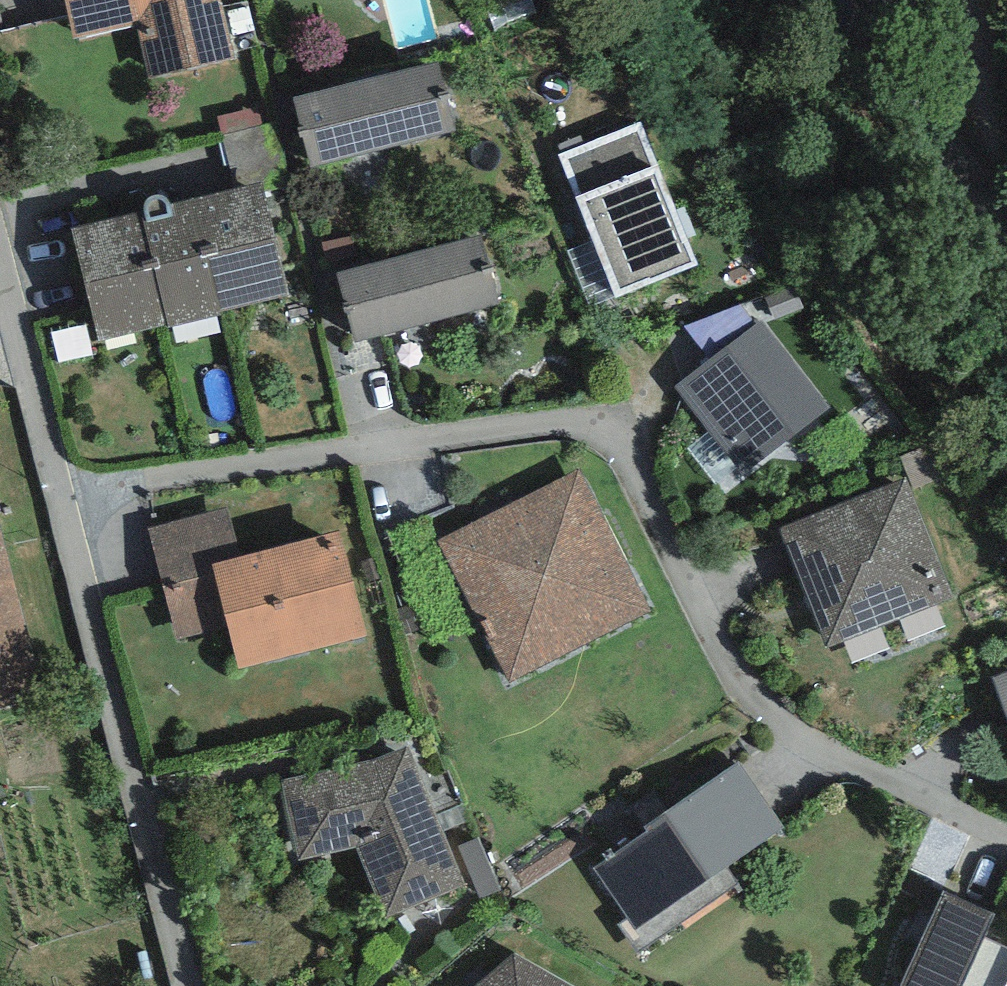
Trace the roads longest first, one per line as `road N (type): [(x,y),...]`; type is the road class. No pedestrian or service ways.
road 1 (residential): [(77,478),(608,421),(792,736),(1006,829)]
road 2 (residential): [(77,478),(204,985)]
road 3 (residential): [(0,200),(77,478)]
road 4 (track): [(857,0),(1006,210)]

